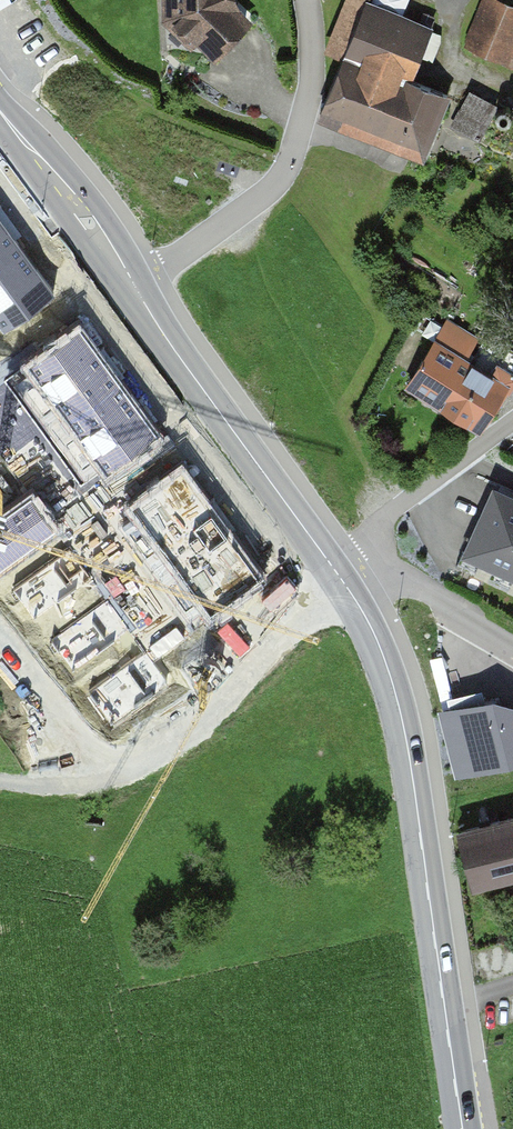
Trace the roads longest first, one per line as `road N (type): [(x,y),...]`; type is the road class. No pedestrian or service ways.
road 1 (secondary): [(462,1128),(408,745),(380,646),(334,568)]
road 2 (track): [(0,786),(26,791),(114,779),(205,738),(334,568)]
road 3 (residential): [(132,283),(239,214),(301,141),(314,57),(309,0)]
road 4 (secondary): [(334,568),(132,283)]
road 5 (residential): [(334,568),(512,429)]
road 6 (secondary): [(132,283),(0,110)]
road 7 (track): [(512,645),(416,588),(334,568)]

